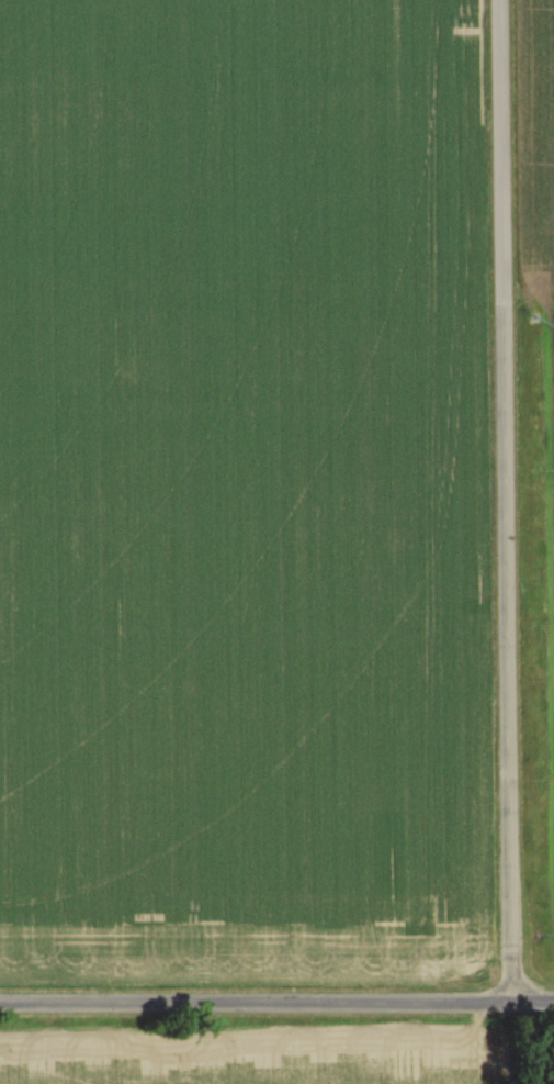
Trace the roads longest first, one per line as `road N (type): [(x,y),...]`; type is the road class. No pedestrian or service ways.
road 1 (residential): [(519,1008),(503,0)]
road 2 (residential): [(0,1016),(553,1008)]

